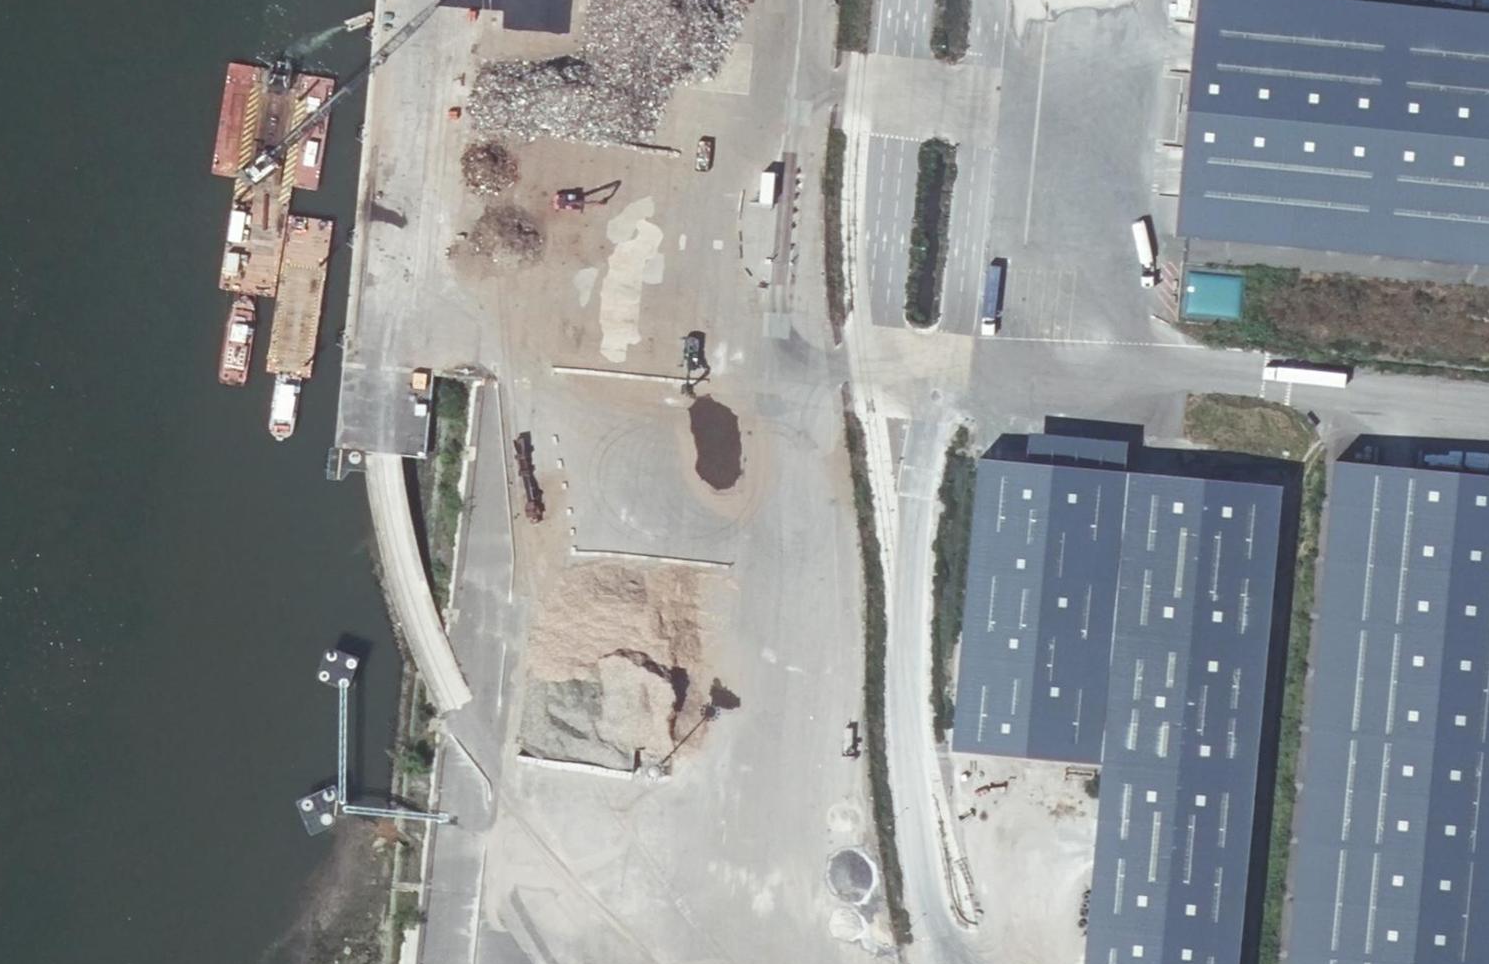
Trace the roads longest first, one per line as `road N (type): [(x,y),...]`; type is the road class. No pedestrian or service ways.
road 1 (unclassified): [(1488,404),(1366,391),(1080,317),(999,239),(987,154)]
road 2 (unclassified): [(998,0),(987,154)]

